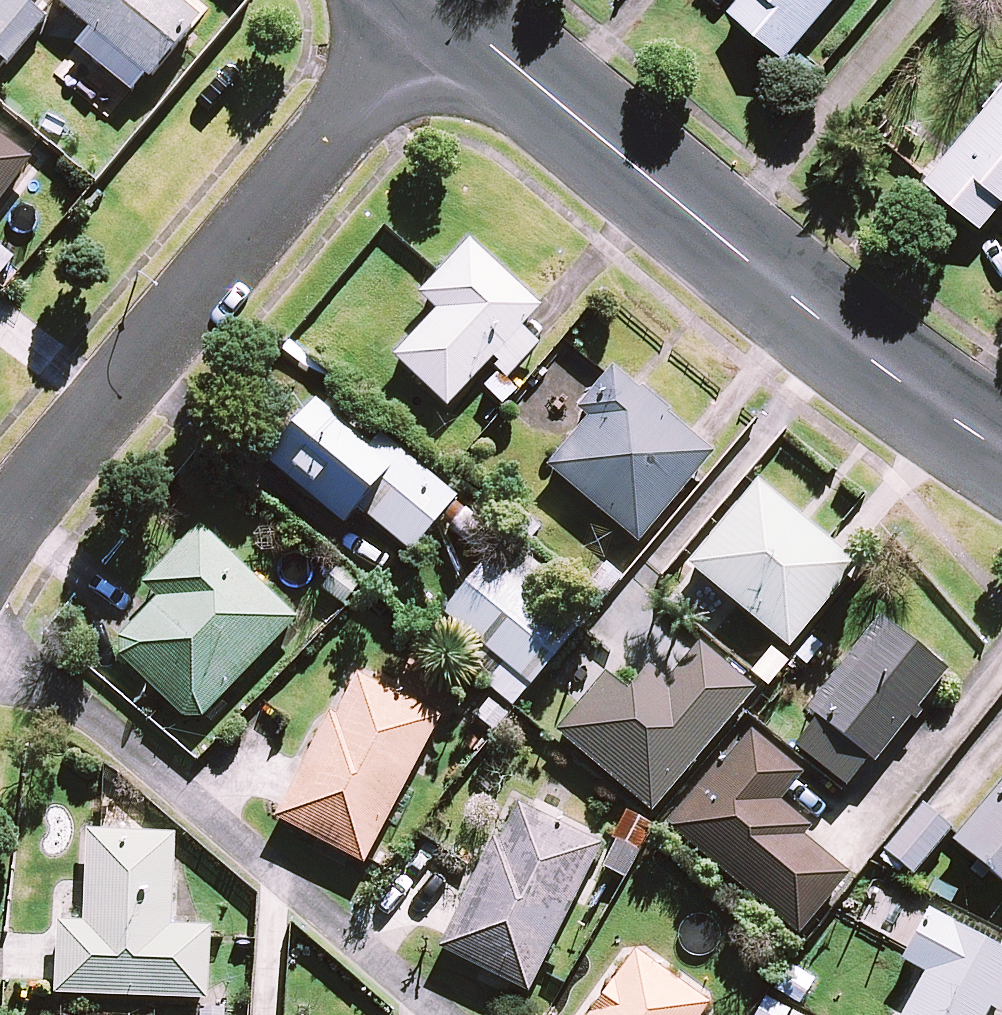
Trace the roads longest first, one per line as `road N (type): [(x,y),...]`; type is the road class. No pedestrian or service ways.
road 1 (tertiary): [(1001,449),(865,354),(436,5)]
road 2 (residential): [(436,5),(0,537)]

